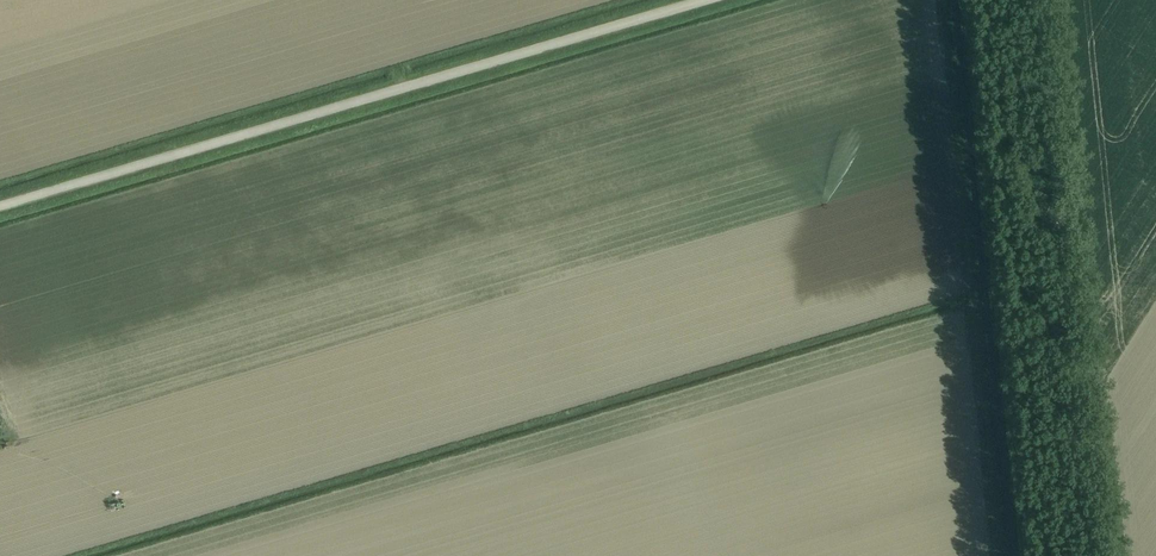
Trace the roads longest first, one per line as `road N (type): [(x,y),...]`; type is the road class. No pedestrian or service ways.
road 1 (unclassified): [(0,205),(702,0)]

